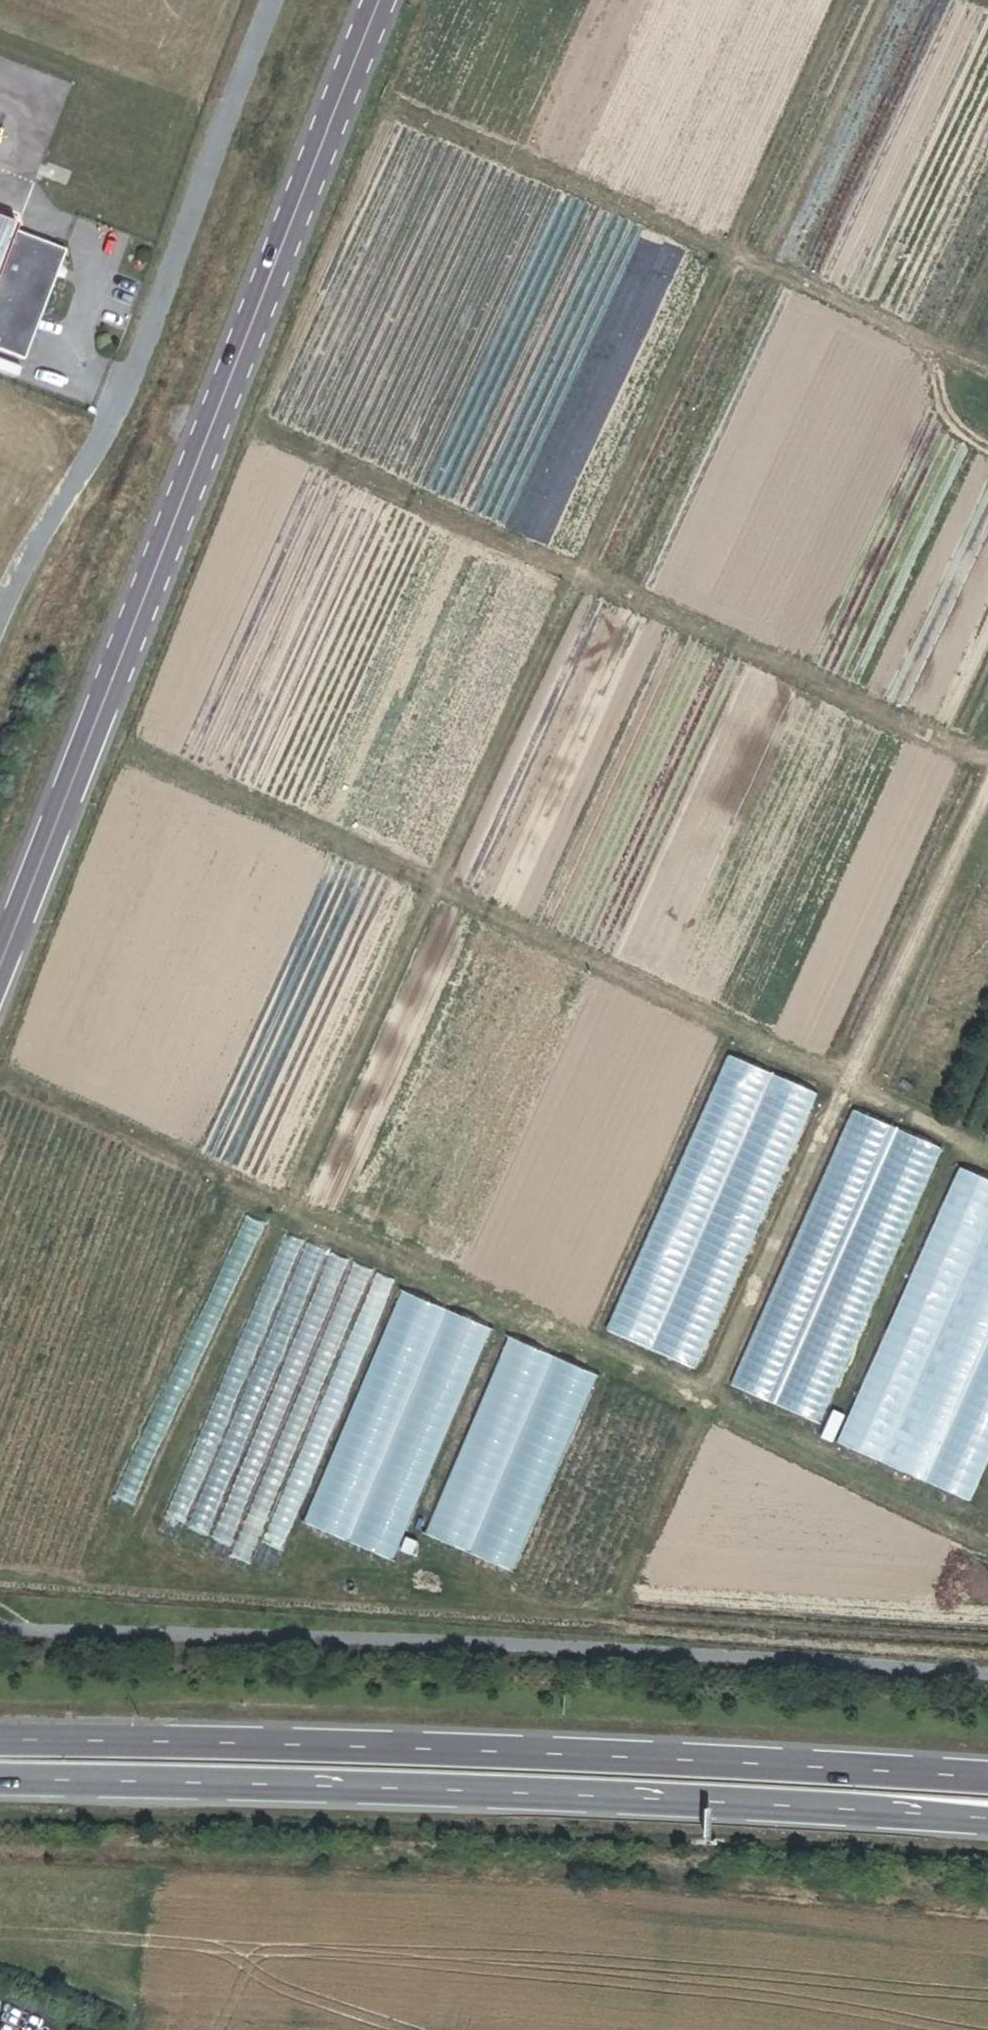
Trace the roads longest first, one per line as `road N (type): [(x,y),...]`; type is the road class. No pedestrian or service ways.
road 1 (track): [(843,0),(107,1587)]
road 2 (track): [(9,1079),(987,1530)]
road 3 (primary): [(0,958),(384,0)]
road 4 (trunk): [(987,1781),(0,1738)]
road 5 (trunk): [(0,1783),(344,1788),(987,1820)]
road 6 (track): [(143,754),(987,1148)]
road 7 (track): [(258,441),(987,765)]
road 8 (track): [(711,1409),(849,1085),(987,794)]
road 9 (track): [(987,370),(391,103)]

